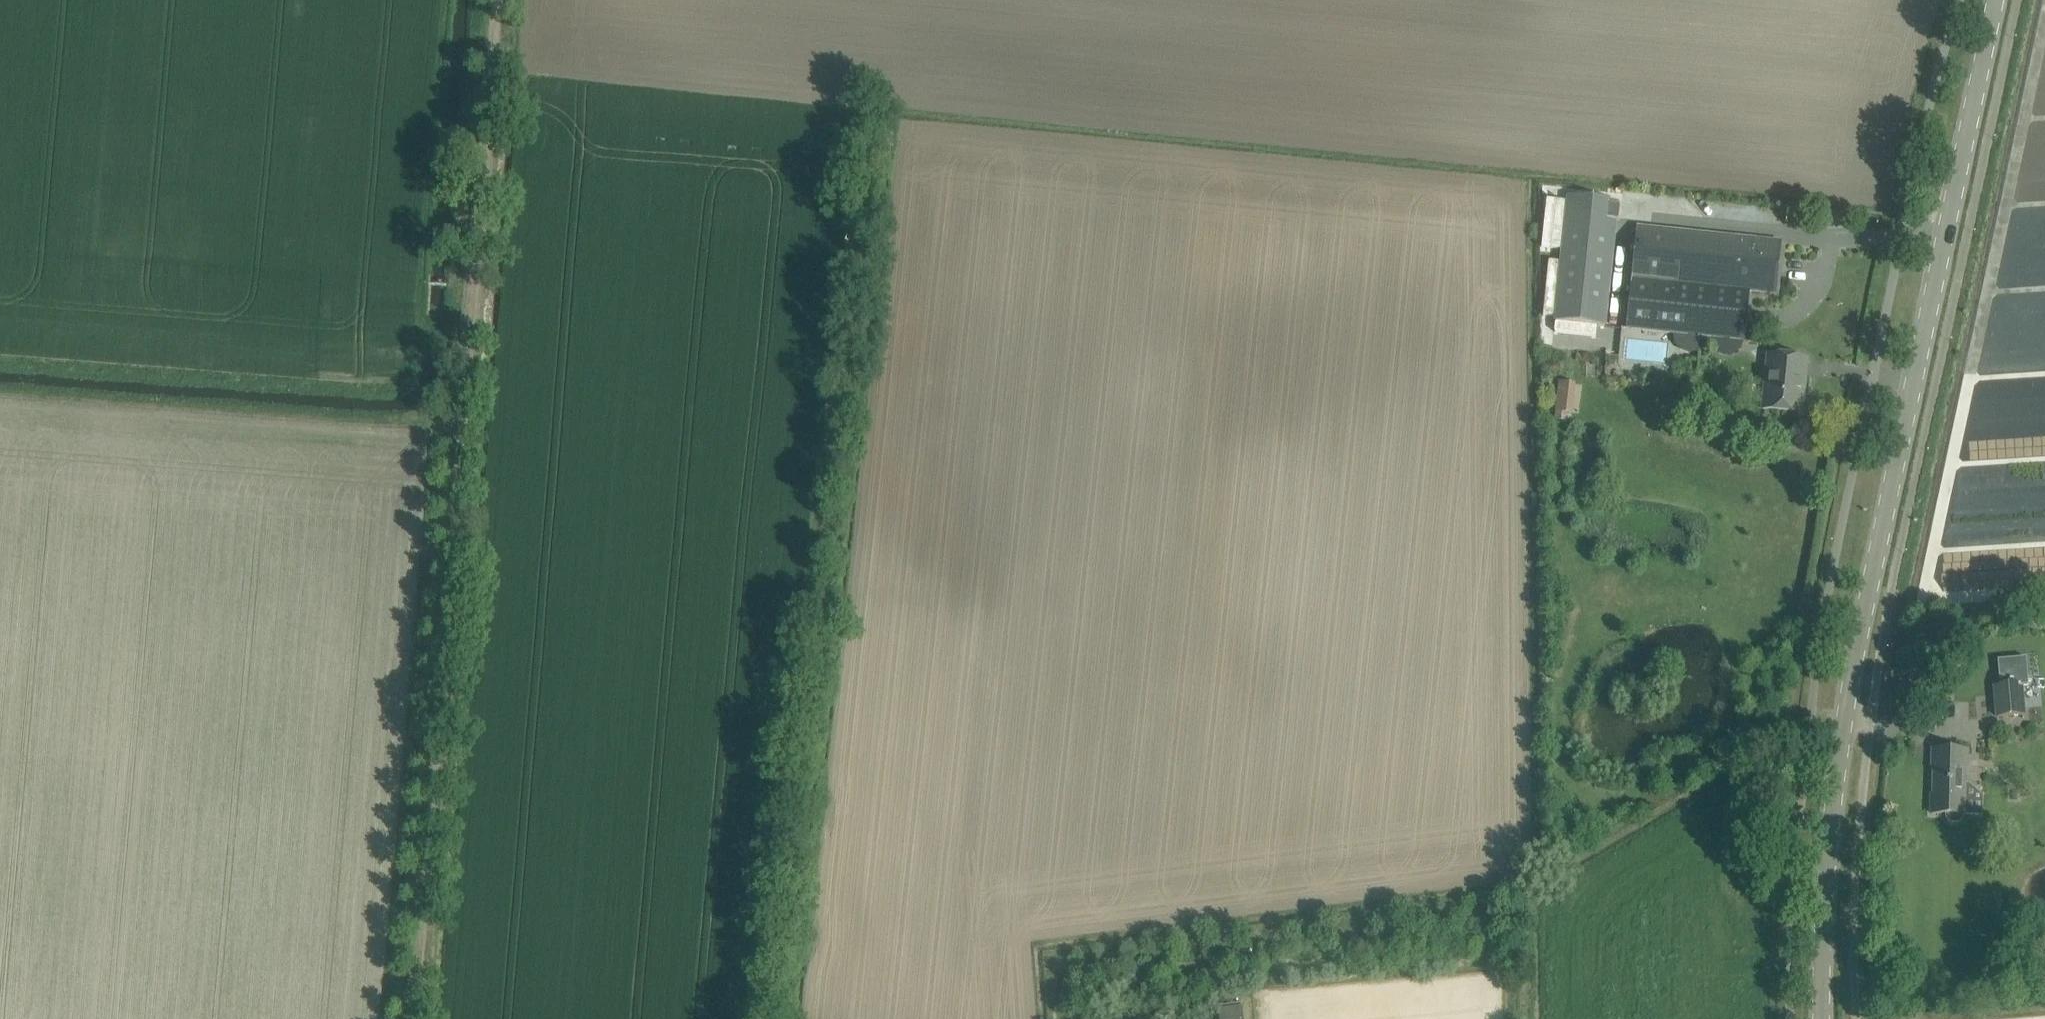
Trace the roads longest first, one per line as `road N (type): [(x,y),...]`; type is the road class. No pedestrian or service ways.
road 1 (tertiary): [(1821,1018),(1847,707),(1994,0)]
road 2 (track): [(413,1018),(498,0)]

